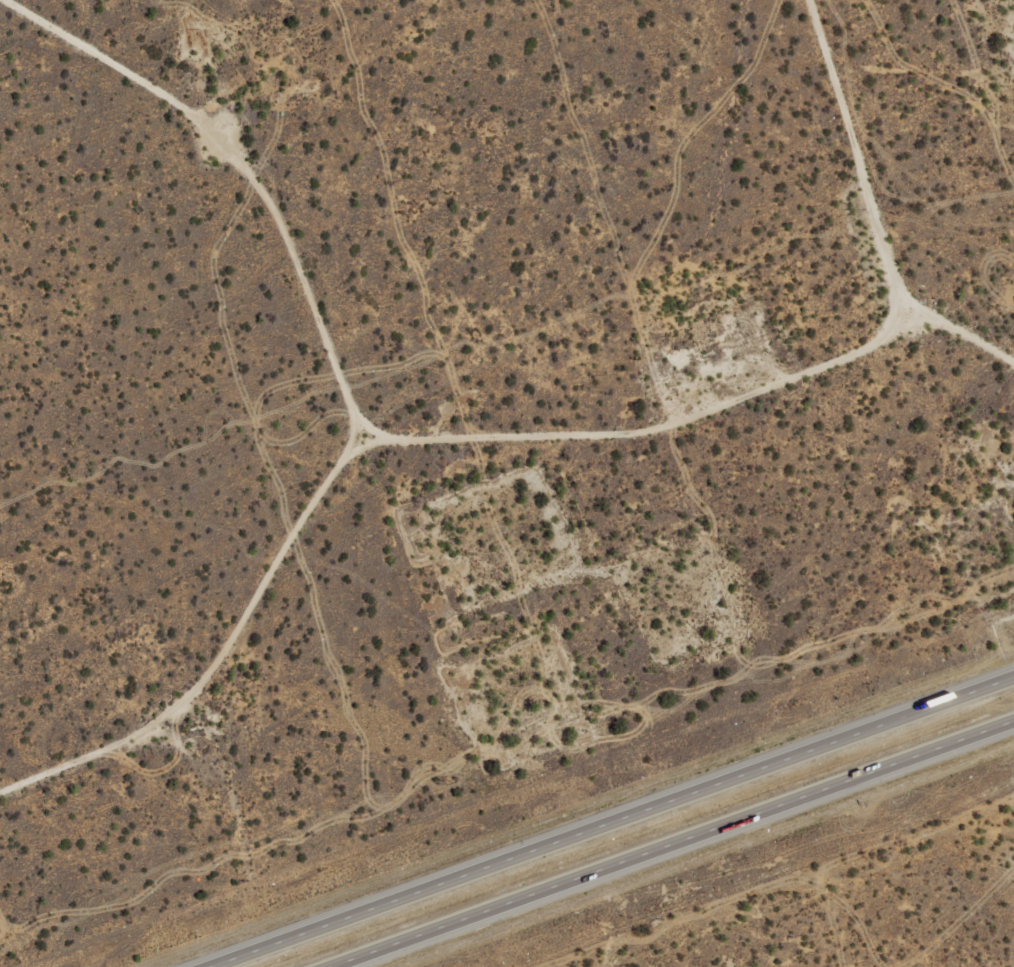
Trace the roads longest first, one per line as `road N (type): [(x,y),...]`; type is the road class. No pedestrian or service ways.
road 1 (track): [(198,806),(193,681),(338,440),(402,380),(507,325),(811,225),(831,240),(886,435)]
road 2 (motorway): [(1013,677),(207,966)]
road 3 (motorway): [(326,966),(1013,719)]
road 4 (track): [(512,0),(388,54),(334,89),(304,130),(220,176),(192,172),(168,134)]
road 5 (track): [(744,0),(791,150),(806,165),(811,225)]

